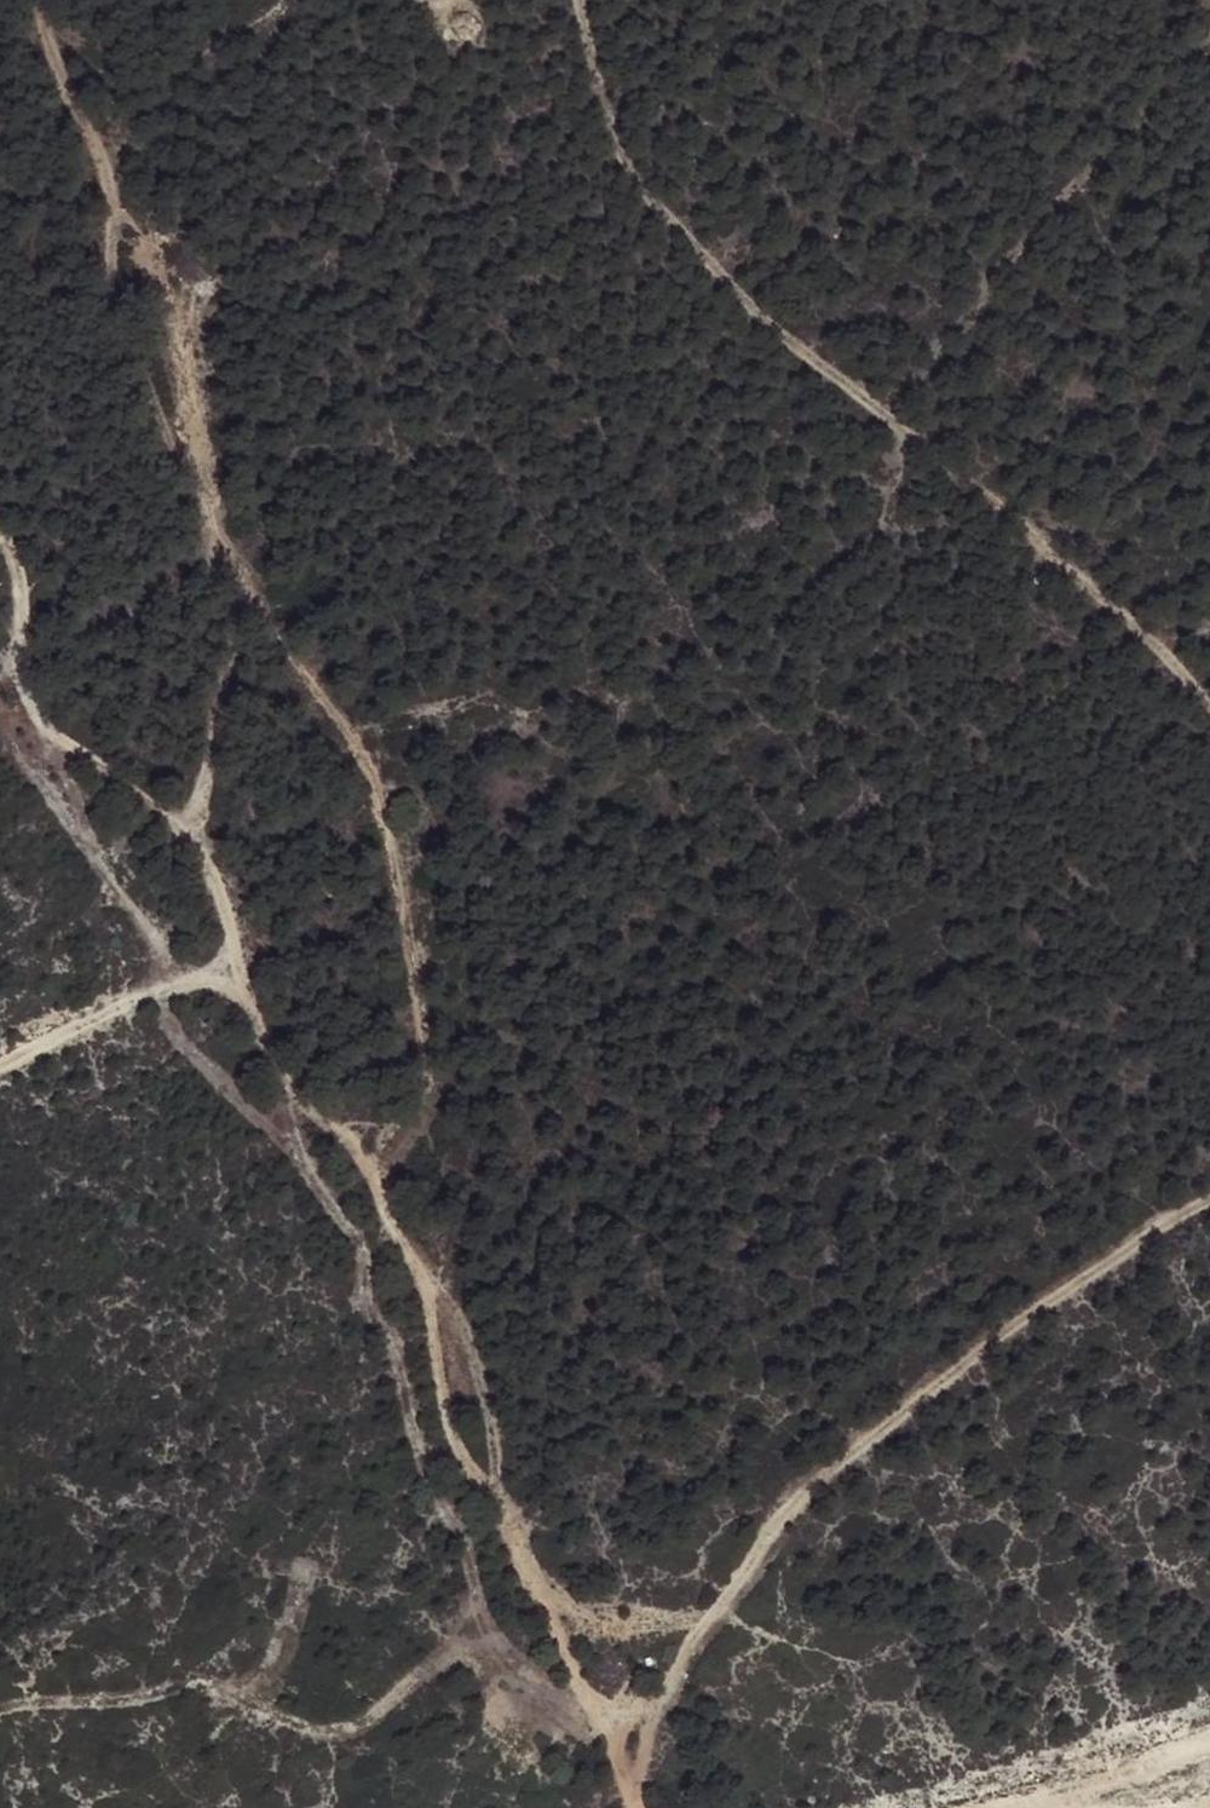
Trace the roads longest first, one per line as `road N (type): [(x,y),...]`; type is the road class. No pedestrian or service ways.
road 1 (track): [(1209,1196),(994,1341),(852,1460),(756,1562),(671,1674),(635,1800)]
road 2 (track): [(882,1807),(1209,1746)]

